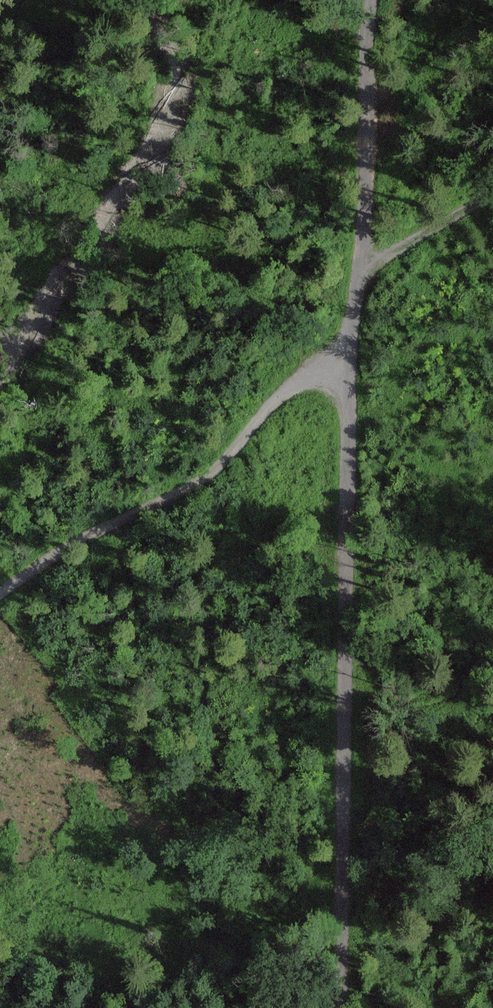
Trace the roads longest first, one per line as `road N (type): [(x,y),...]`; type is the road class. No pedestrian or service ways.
road 1 (track): [(379,0),(378,93),(365,278),(348,353),(332,638),(339,870),(352,1007)]
road 2 (track): [(348,353),(221,462),(0,593)]
road 3 (track): [(492,195),(365,278)]

